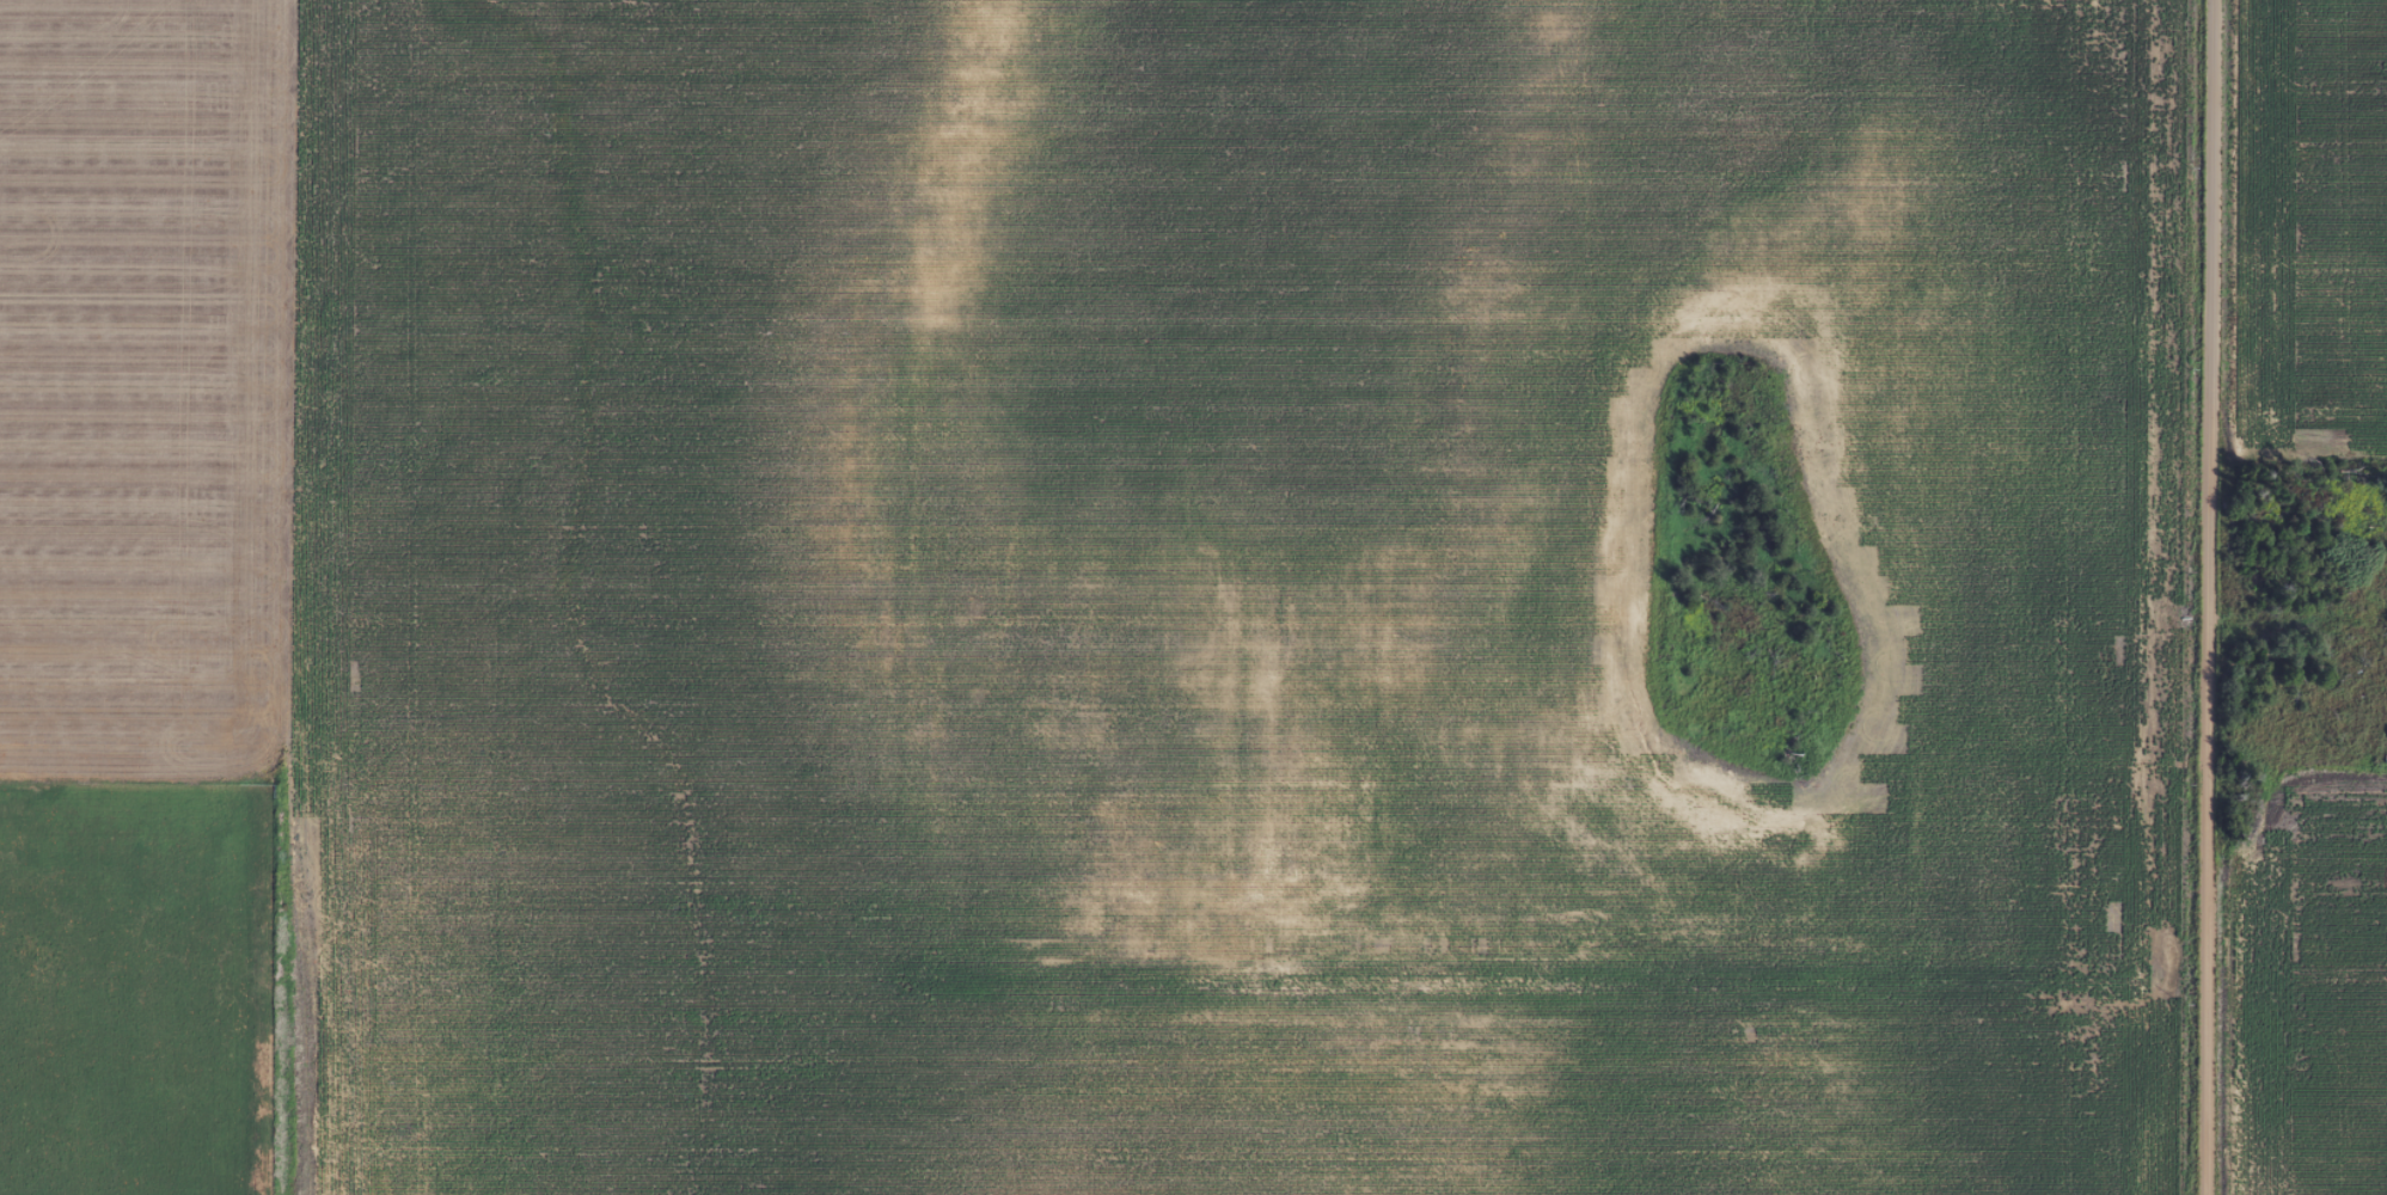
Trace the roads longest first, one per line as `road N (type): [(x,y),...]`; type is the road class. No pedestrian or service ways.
road 1 (residential): [(2228,1194),(2229,0)]

